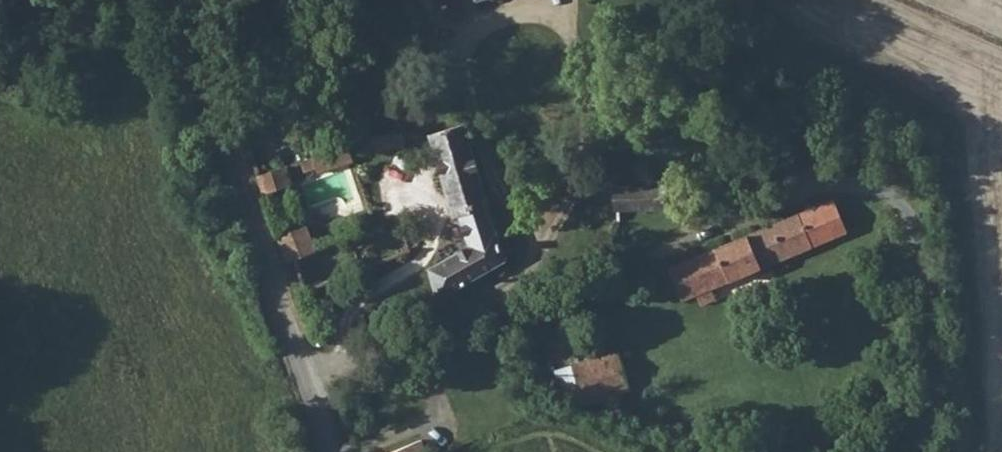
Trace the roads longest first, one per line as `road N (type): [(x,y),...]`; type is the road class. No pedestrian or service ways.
road 1 (unclassified): [(332,451),(181,0)]

